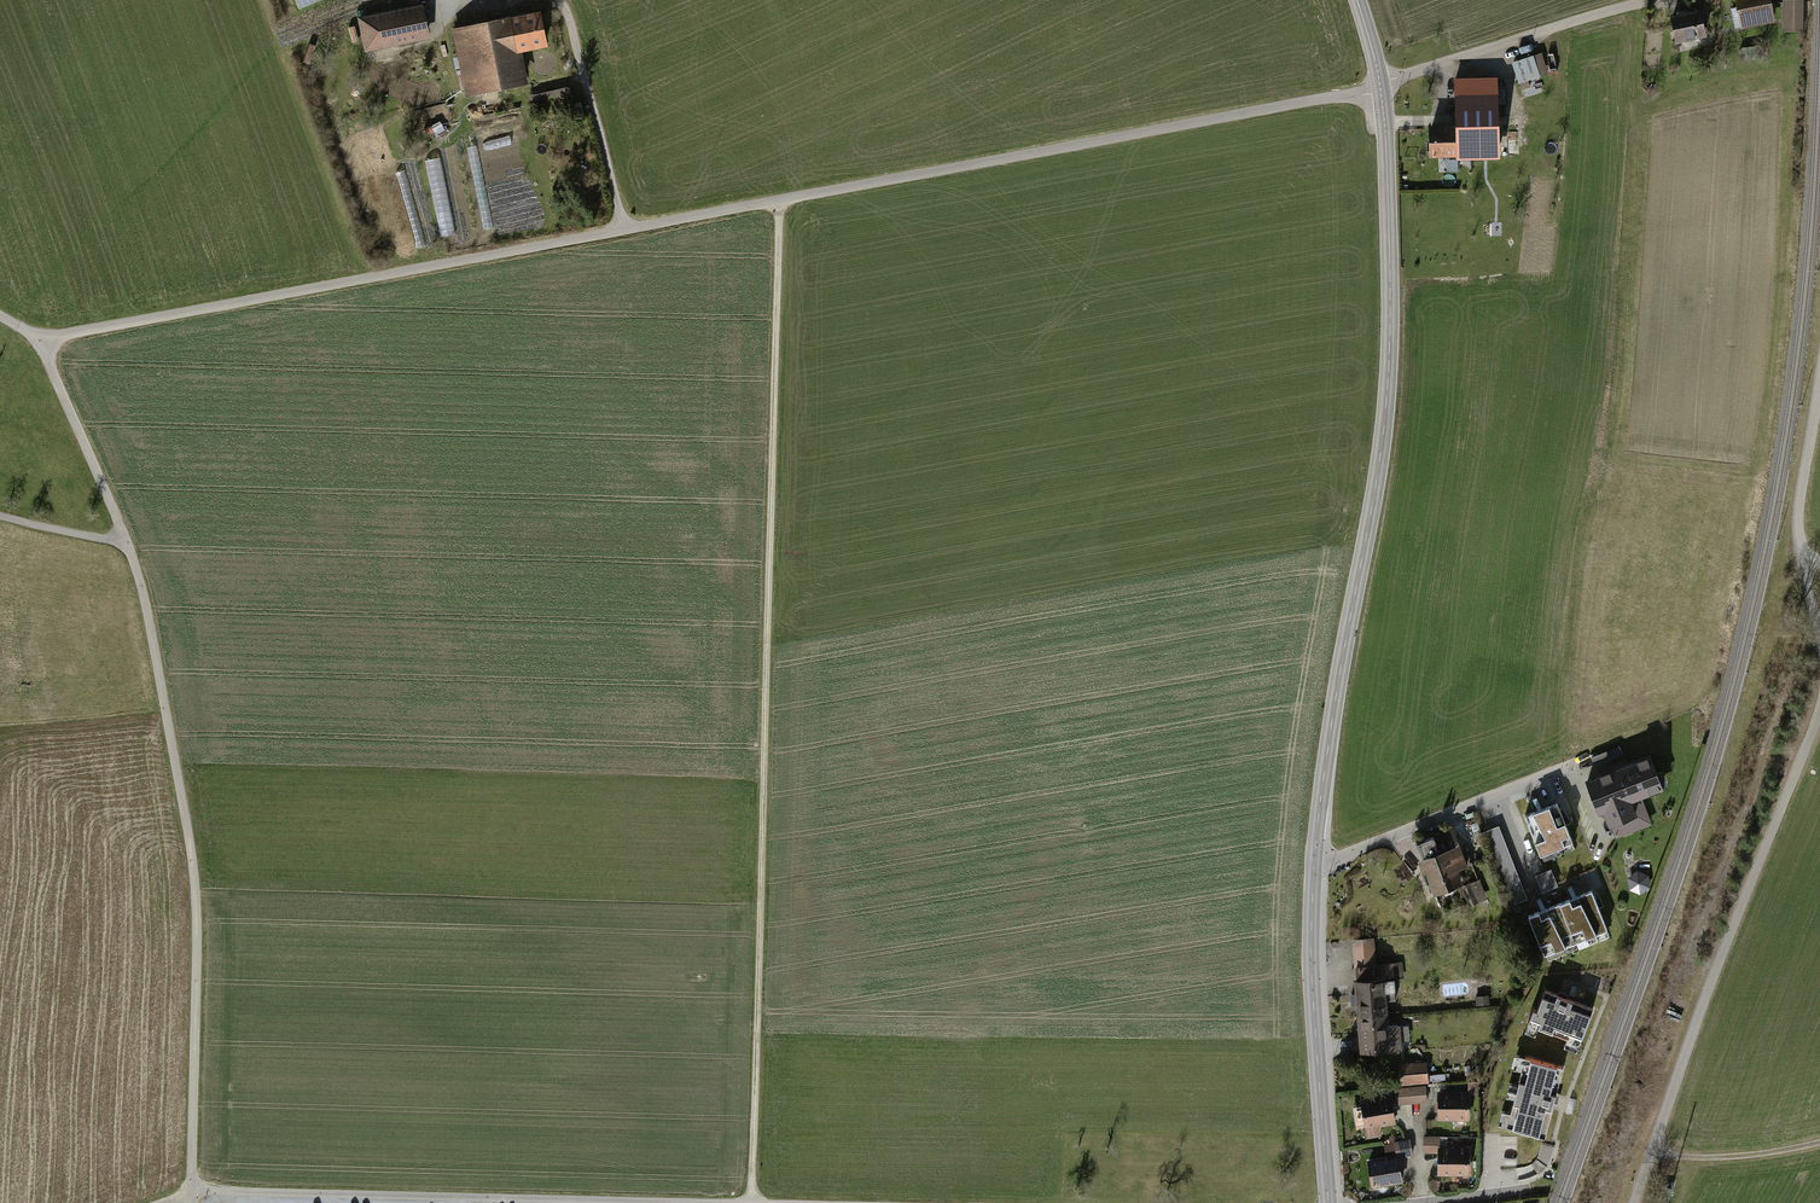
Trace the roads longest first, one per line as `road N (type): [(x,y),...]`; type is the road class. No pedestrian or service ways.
road 1 (residential): [(1381,87),(50,341),(0,313)]
road 2 (track): [(781,199),(752,1202)]
road 3 (track): [(50,341),(53,368),(138,572),(192,858),(193,1191)]
road 4 (tertiary): [(1314,868),(1386,401),(1381,87)]
road 5 (track): [(193,1191),(639,1202)]
road 6 (tertiary): [(1328,1202),(1312,977),(1314,868)]
road 7 (unclassified): [(1654,0),(1381,87)]
road 8 (residential): [(1314,868),(1569,766)]
road 9 (track): [(1652,1150),(1719,1157),(1819,1142)]
road 10 (track): [(129,542),(0,516)]

